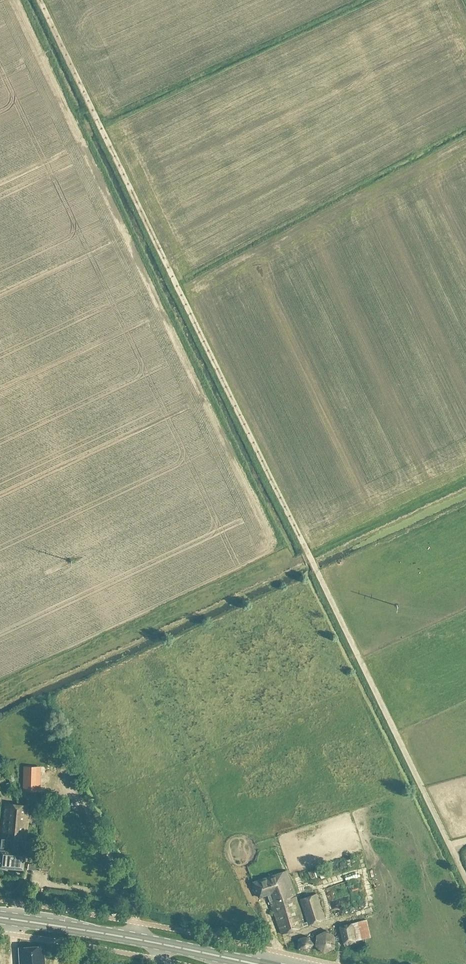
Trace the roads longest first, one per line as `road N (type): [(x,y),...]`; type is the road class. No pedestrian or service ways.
road 1 (track): [(37,0),(465,881)]
road 2 (primary): [(254,963),(0,918)]

